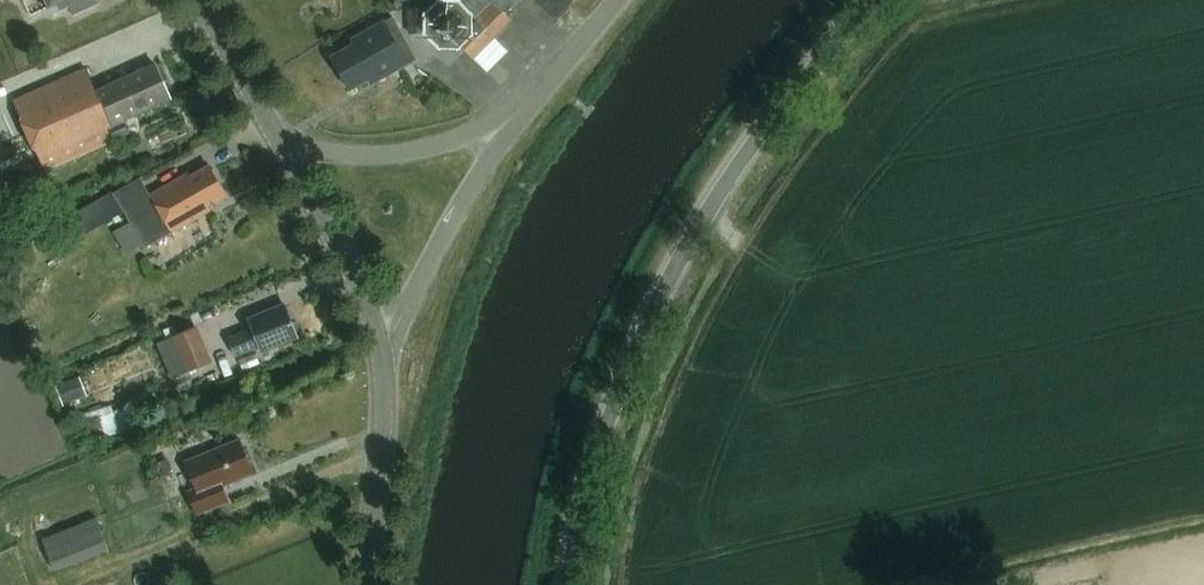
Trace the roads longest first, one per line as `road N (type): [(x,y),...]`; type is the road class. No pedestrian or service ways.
road 1 (tertiary): [(570,584),(604,435),(661,295),(732,169),(872,0)]
road 2 (unclassified): [(384,352),(504,133)]
road 3 (tertiary): [(384,352),(276,140)]
road 4 (tertiary): [(362,584),(382,441),(384,352)]
road 5 (unclassified): [(276,140),(345,156),(395,156),(504,133)]
road 6 (unclassified): [(504,133),(615,0)]
road 7 (tertiary): [(276,140),(197,0)]

